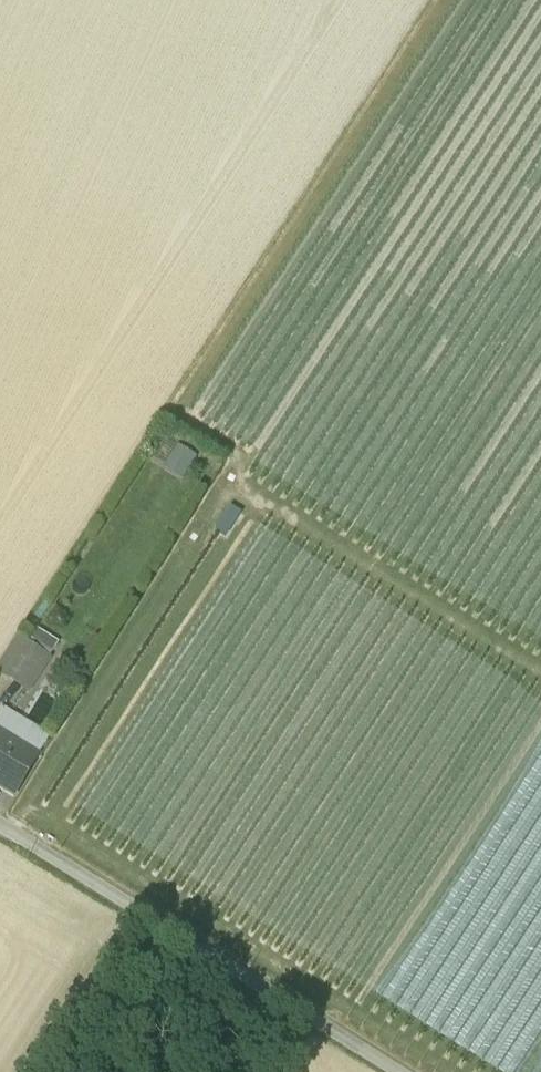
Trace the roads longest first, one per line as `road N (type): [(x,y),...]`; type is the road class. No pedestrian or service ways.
road 1 (track): [(392,1071),(0,827)]

